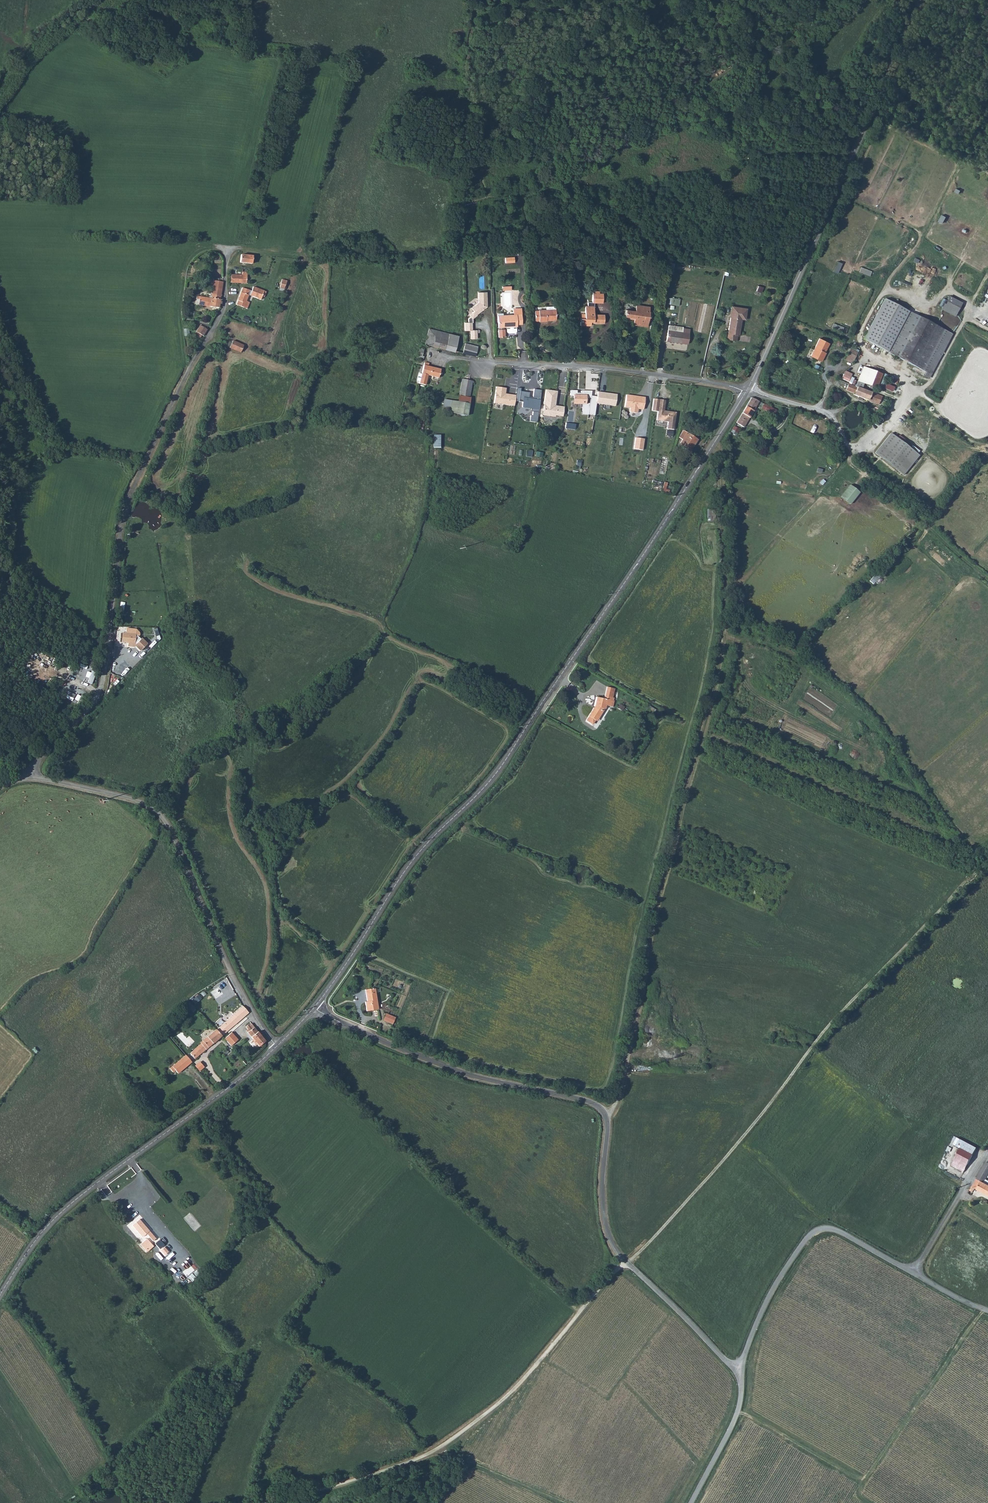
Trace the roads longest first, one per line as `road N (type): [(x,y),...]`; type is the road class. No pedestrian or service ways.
road 1 (tertiary): [(313,1008),(417,856),(511,752),(746,391)]
road 2 (track): [(714,443),(726,638),(656,910),(617,1100),(606,1115)]
road 3 (unclassified): [(313,1008),(435,1062),(600,1108),(608,1128),(605,1218),(616,1250),(740,1368)]
road 4 (unclassified): [(24,779),(98,694),(127,504),(223,312),(228,248)]
road 5 (track): [(629,1263),(852,997),(987,866)]
road 6 (tertiary): [(746,391),(921,0)]
road 7 (unclassified): [(276,1046),(244,999),(157,811),(24,779)]
road 8 (tertiary): [(0,1294),(62,1211),(276,1046)]
road 9 (unclassified): [(746,391),(609,369),(490,361),(480,370)]
road 10 (unclassified): [(740,1368),(781,1275),(818,1231),(838,1231),(914,1272)]
road 11 (track): [(629,1263),(499,1404),(441,1448)]
road 12 (track): [(720,0),(630,46),(476,76)]
road 13 (track): [(847,450),(867,446),(925,386),(987,271)]
road 14 (track): [(981,1307),(862,1481)]
road 15 (track): [(847,450),(857,471),(987,582)]
road 16 (track): [(726,638),(747,688),(865,753)]
road 17 (track): [(441,1448),(272,1502)]
road 18 (track): [(737,1412),(862,1481),(868,1502)]
road 19 (unclassified): [(740,1368),(735,1419),(691,1502)]
road 20 (track): [(565,1502),(441,1448)]
road 21 (unclassified): [(914,1272),(985,1157)]
road 22 (unclassified): [(746,391),(833,417),(847,450)]

